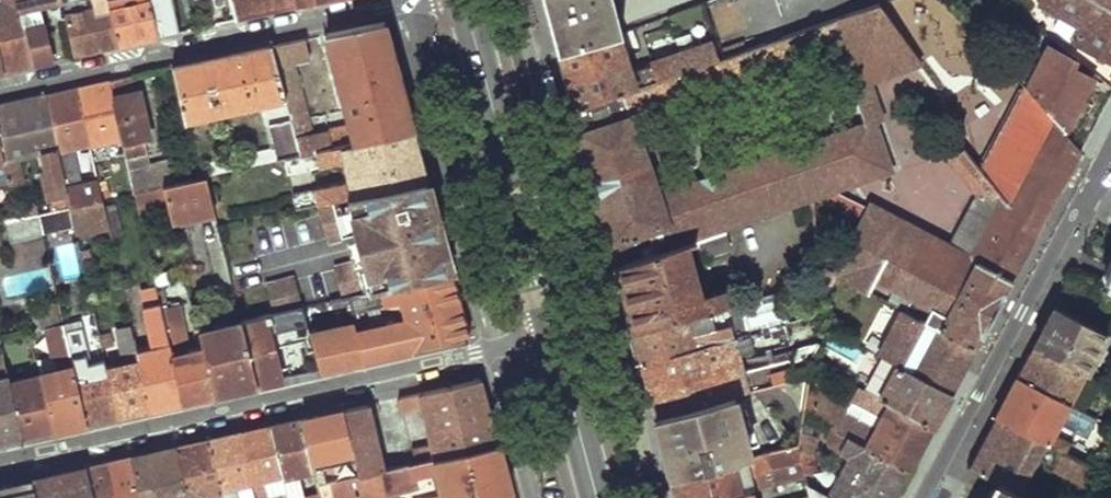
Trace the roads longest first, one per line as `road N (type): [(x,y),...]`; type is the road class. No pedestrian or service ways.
road 1 (residential): [(559,332),(0,461)]
road 2 (residential): [(0,94),(416,0)]
road 3 (tertiary): [(924,497),(1110,148)]
road 4 (secondary): [(559,332),(465,0)]
road 5 (secondary): [(602,497),(559,332)]

